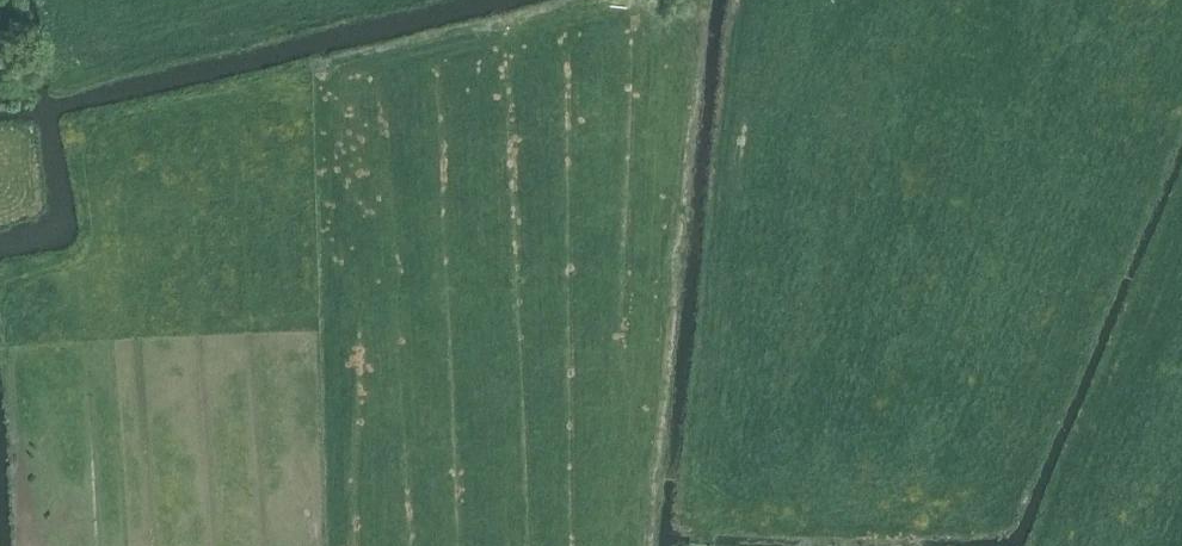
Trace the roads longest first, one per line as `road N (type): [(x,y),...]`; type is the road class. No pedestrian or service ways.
road 1 (track): [(508,44),(650,12),(676,99)]

